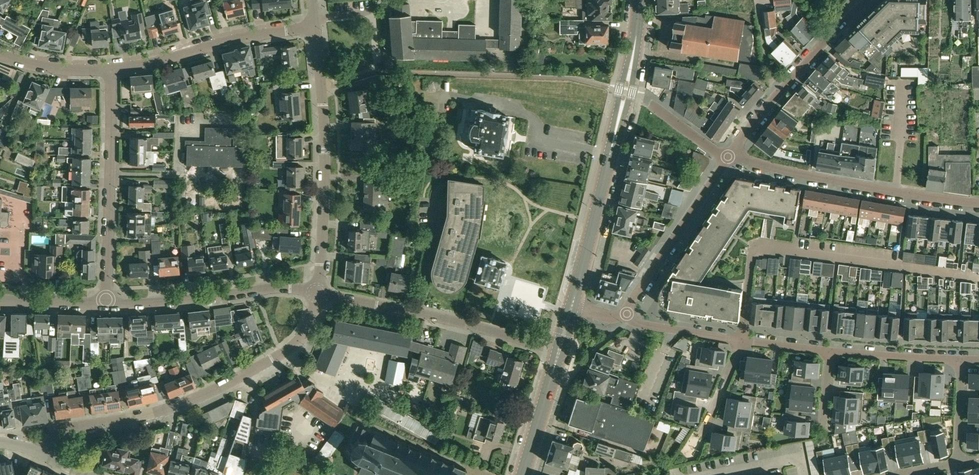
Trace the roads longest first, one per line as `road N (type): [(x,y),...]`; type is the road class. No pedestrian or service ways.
road 1 (residential): [(963,360),(743,341),(647,325),(624,312)]
road 2 (residential): [(44,456),(64,432),(181,405),(281,353),(303,336),(318,293)]
road 3 (residential): [(318,293),(324,129),(315,26)]
road 4 (residential): [(978,204),(729,156)]
road 5 (residential): [(559,351),(318,293)]
road 6 (residential): [(107,303),(112,69)]
road 7 (residential): [(107,303),(279,289),(318,293)]
road 8 (residential): [(112,69),(315,26)]
road 9 (unclassified): [(729,156),(865,0)]
road 10 (unclassified): [(624,312),(729,156)]
road 11 (secondary): [(572,307),(616,129)]
road 12 (secondary): [(522,474),(559,351)]

